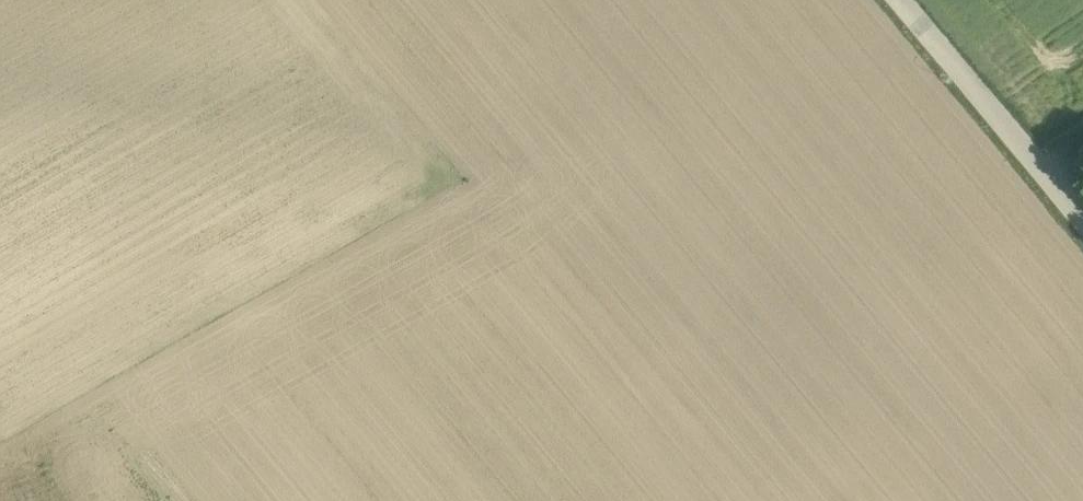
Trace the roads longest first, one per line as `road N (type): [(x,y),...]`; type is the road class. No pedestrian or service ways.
road 1 (unclassified): [(1082,222),(899,0)]

